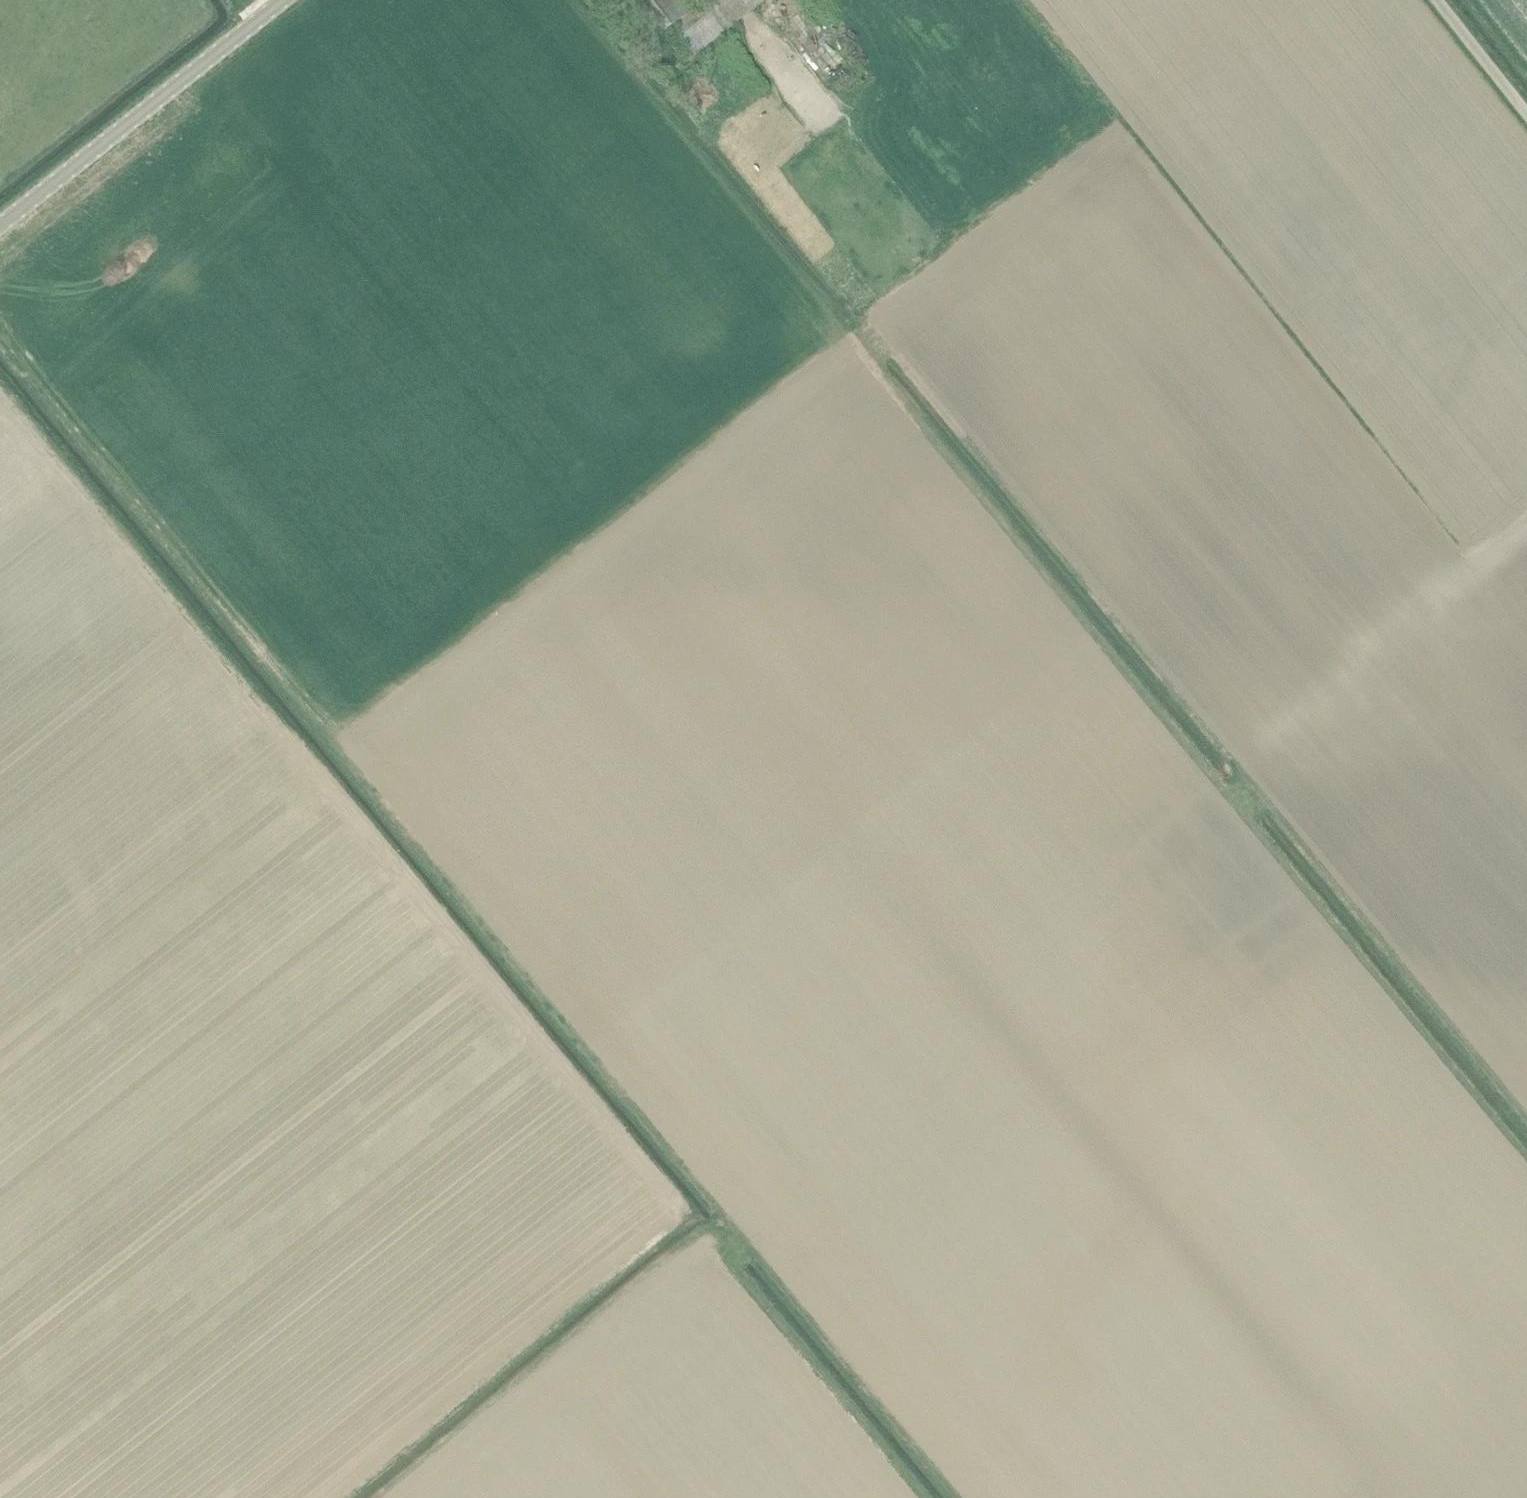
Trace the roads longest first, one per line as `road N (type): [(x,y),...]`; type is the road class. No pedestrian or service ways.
road 1 (unclassified): [(0,224),(284,0)]

